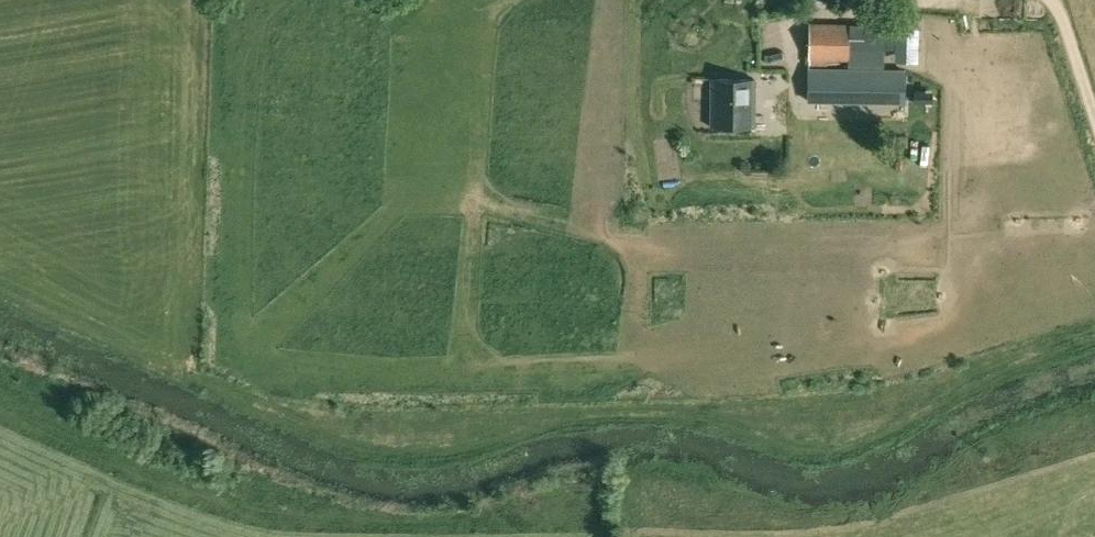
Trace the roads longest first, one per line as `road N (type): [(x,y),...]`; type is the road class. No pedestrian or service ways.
road 1 (track): [(1094,118),(1052,0)]

